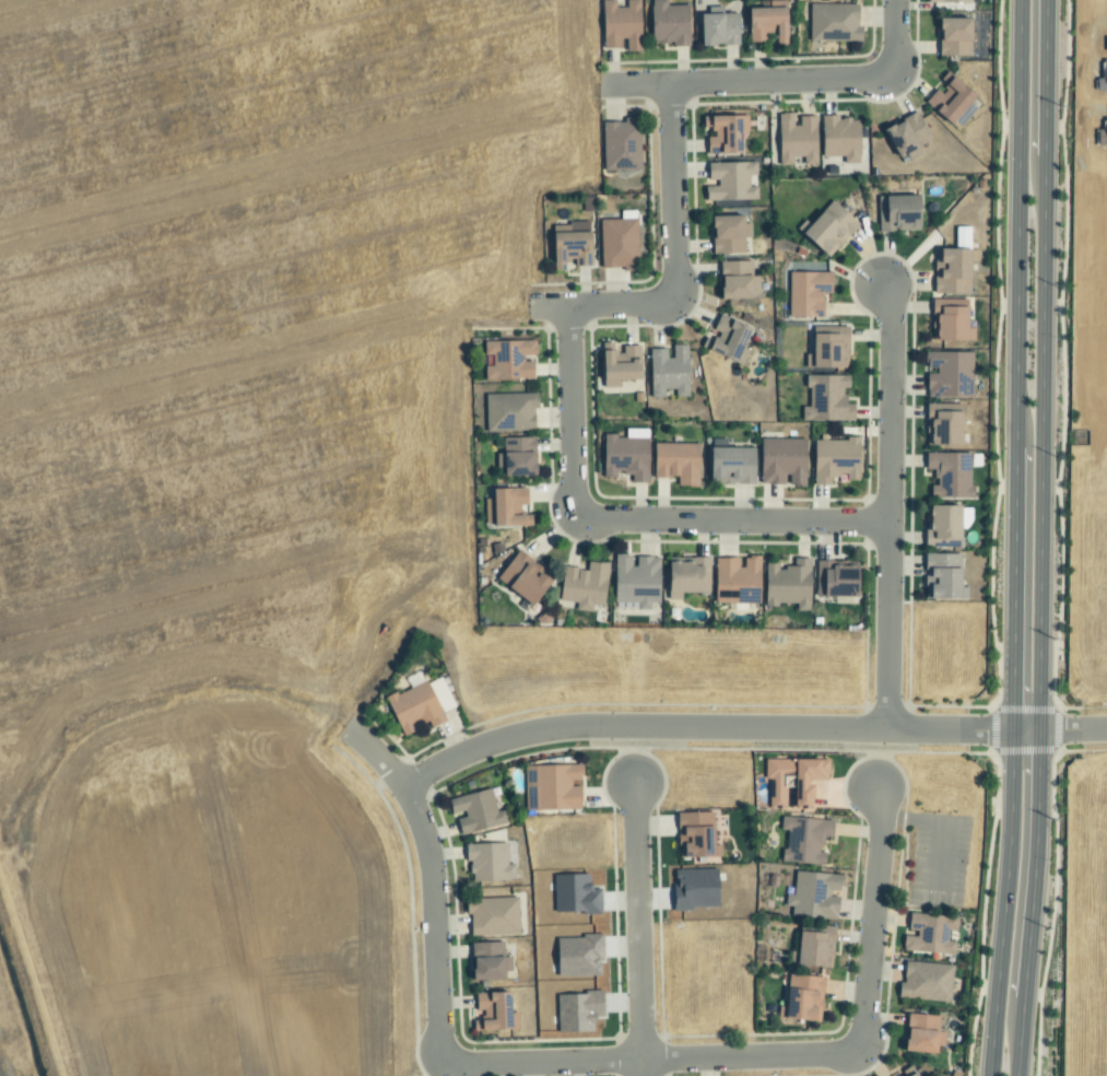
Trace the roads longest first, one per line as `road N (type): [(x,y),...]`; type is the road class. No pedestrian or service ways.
road 1 (secondary): [(1017,1075),(1038,826),(1046,0)]
road 2 (secondary): [(1021,0),(1012,823),(991,1075)]
road 3 (residential): [(403,787),(503,740),(574,727),(1026,733)]
road 4 (residential): [(345,728),(403,787),(426,844),(444,1063),(643,1061)]
road 5 (residential): [(568,307),(569,505),(577,518),(890,523)]
road 6 (residential): [(643,1061),(847,1059),(860,1050),(881,834),(876,791)]
road 7 (residential): [(881,284),(892,330),(887,730)]
road 8 (residential): [(529,308),(661,307),(674,300),(671,84)]
road 9 (residential): [(643,1075),(634,780)]
road 10 (residential): [(601,86),(879,82),(892,75)]

